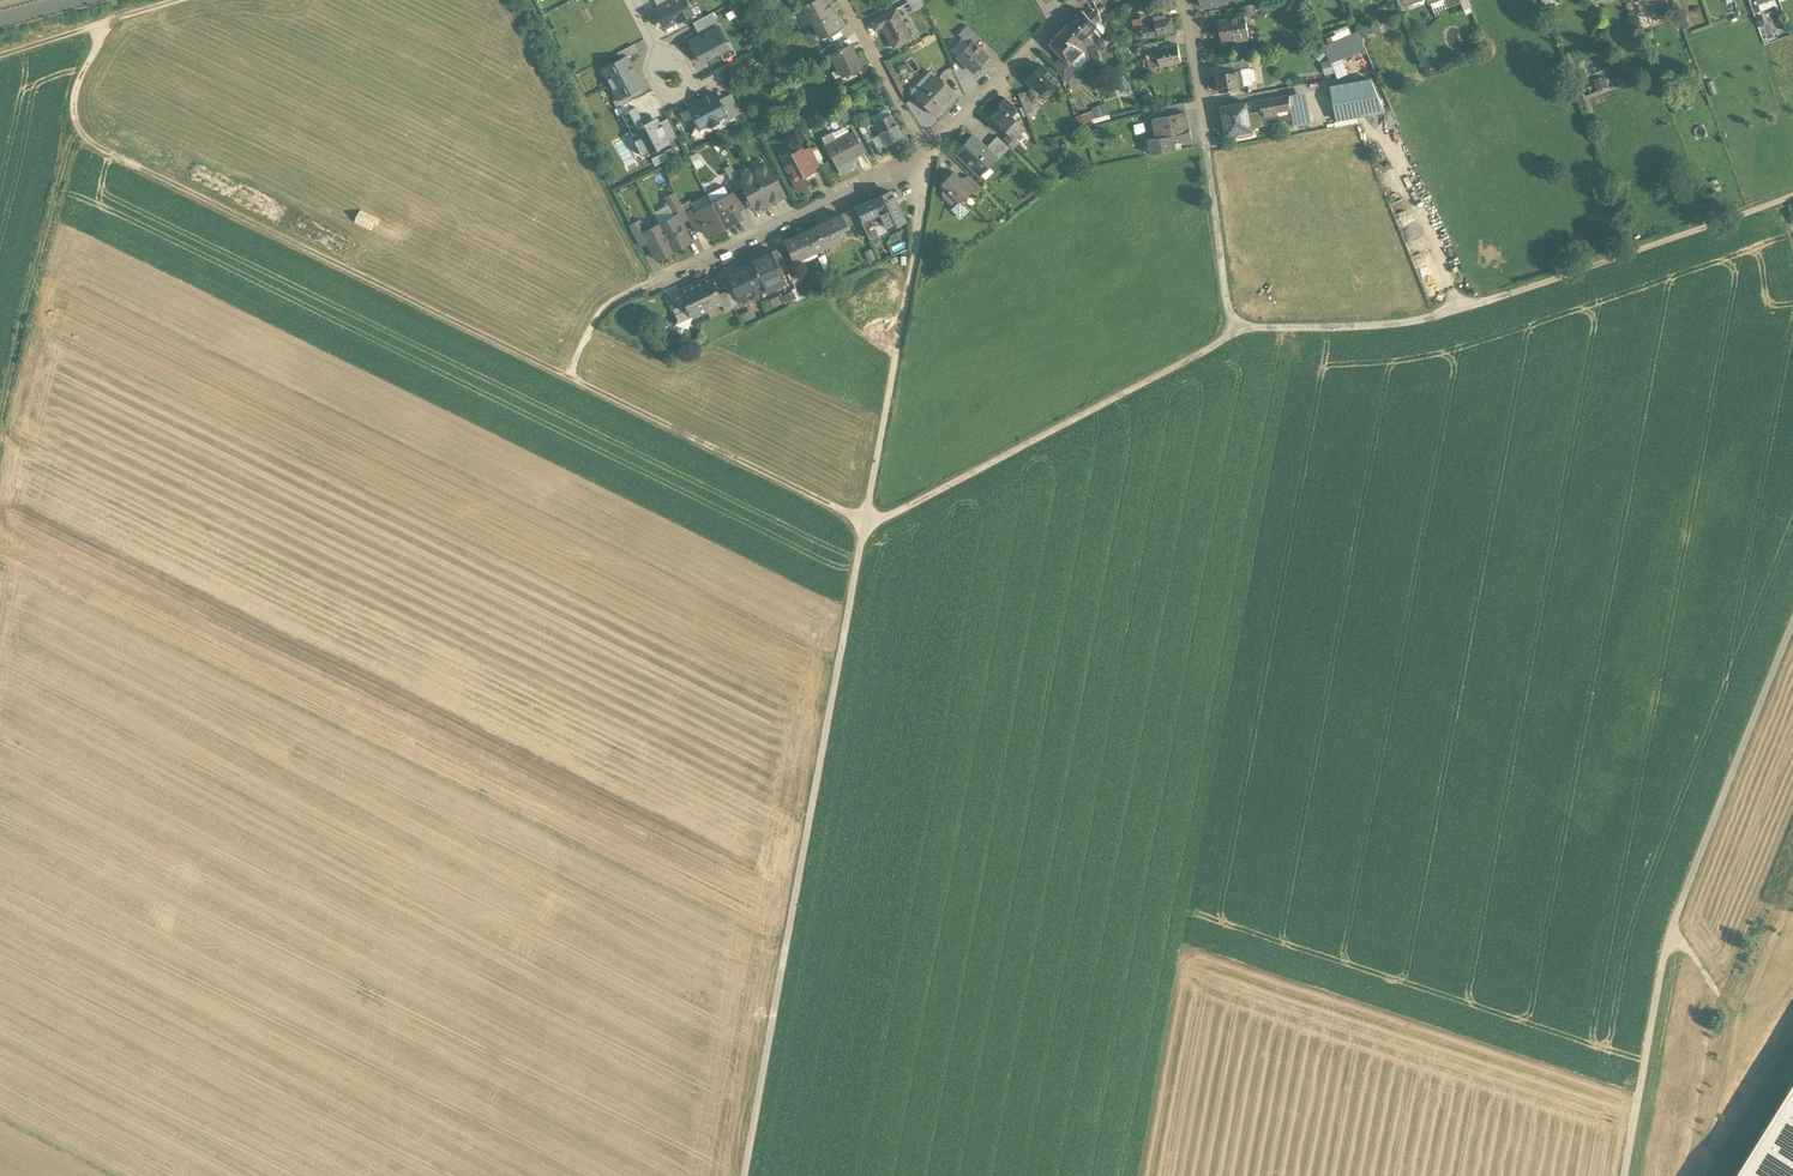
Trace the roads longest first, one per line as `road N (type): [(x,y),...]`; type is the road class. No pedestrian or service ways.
road 1 (track): [(865,521),(91,144),(73,118),(73,102),(109,22)]
road 2 (track): [(1792,196),(1514,295),(1408,324),(1251,328),(892,517),(865,521)]
road 3 (track): [(865,521),(744,1175)]
road 4 (track): [(1792,622),(1676,914),(1678,940),(1666,950),(1622,1175)]
road 5 (track): [(85,139),(0,469)]
road 6 (residential): [(658,282),(930,153)]
road 7 (track): [(914,256),(865,521)]
road 8 (residential): [(930,153),(1079,0)]
road 9 (track): [(183,0),(0,56)]
road 10 (track): [(1207,152),(1224,297),(1239,334)]
road 11 (residential): [(844,0),(930,153)]
road 12 (residential): [(1185,0),(1207,152)]
road 13 (track): [(658,282),(597,317),(569,379)]
road 14 (residential): [(656,42),(649,70),(666,99),(696,85),(678,52)]

